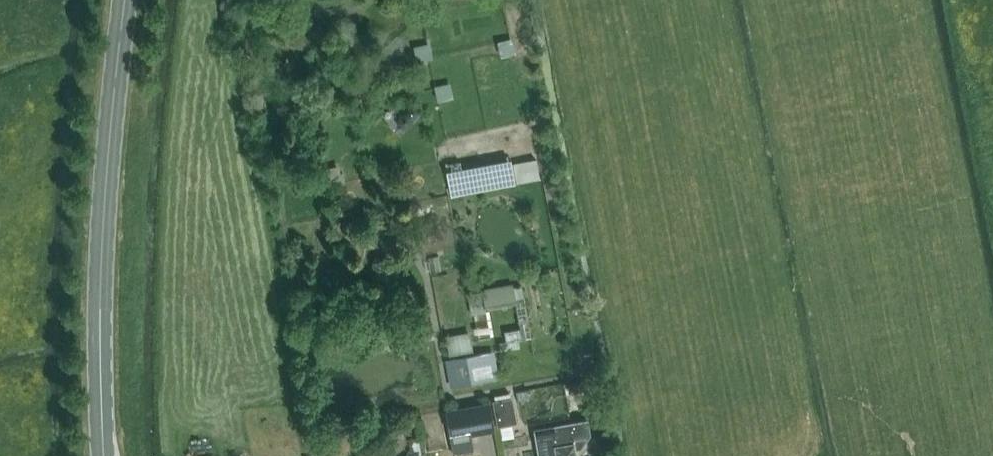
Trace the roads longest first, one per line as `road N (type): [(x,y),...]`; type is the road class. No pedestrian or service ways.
road 1 (primary): [(103,455),(99,304),(120,0)]
road 2 (unclassified): [(605,455),(552,191)]

